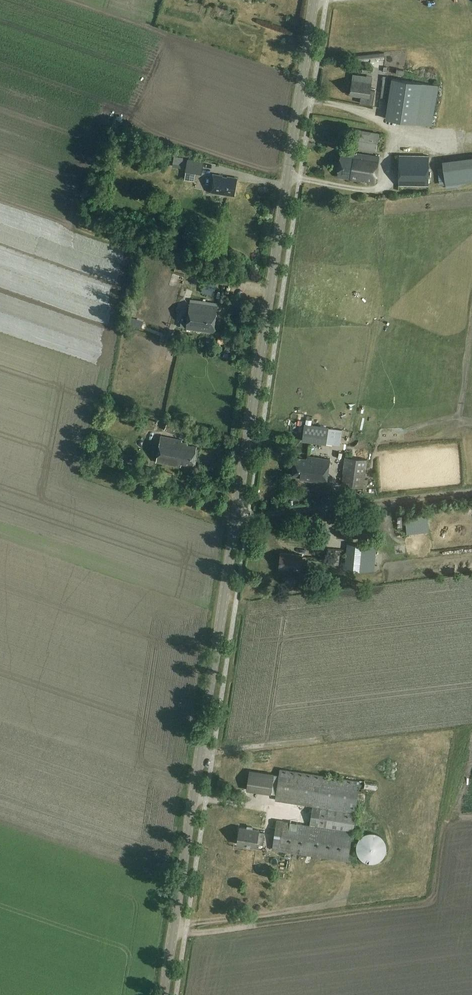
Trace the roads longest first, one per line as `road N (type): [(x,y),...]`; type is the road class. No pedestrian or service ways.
road 1 (tertiary): [(163,994),(314,0)]
road 2 (track): [(236,518),(471,491)]

